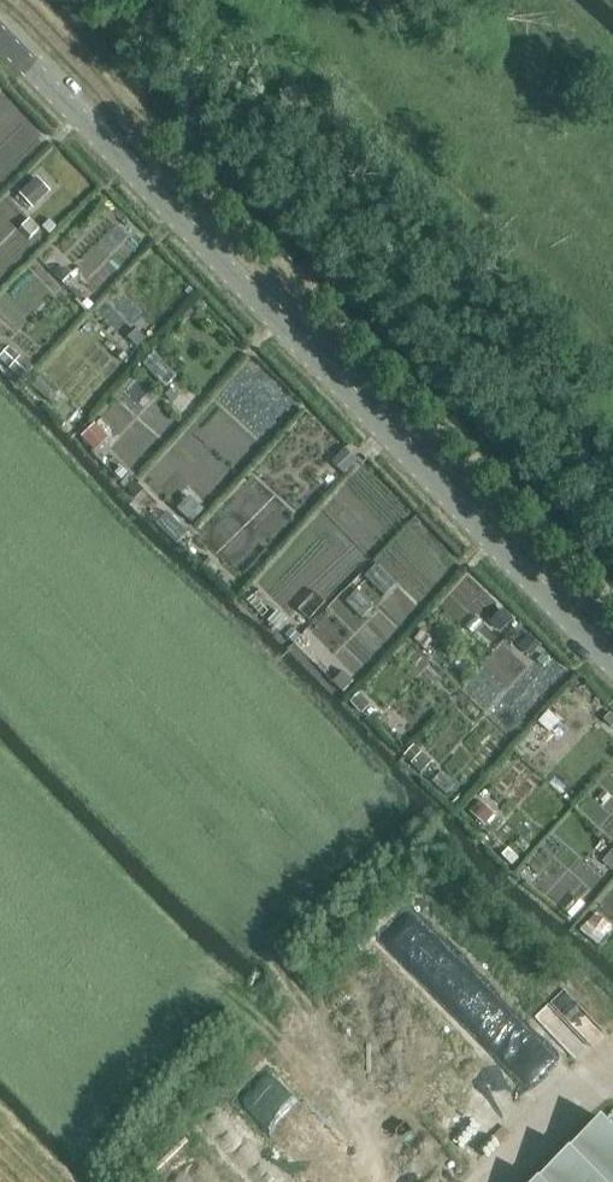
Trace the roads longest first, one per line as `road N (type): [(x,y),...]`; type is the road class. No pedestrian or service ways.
road 1 (unclassified): [(0,35),(612,666)]

